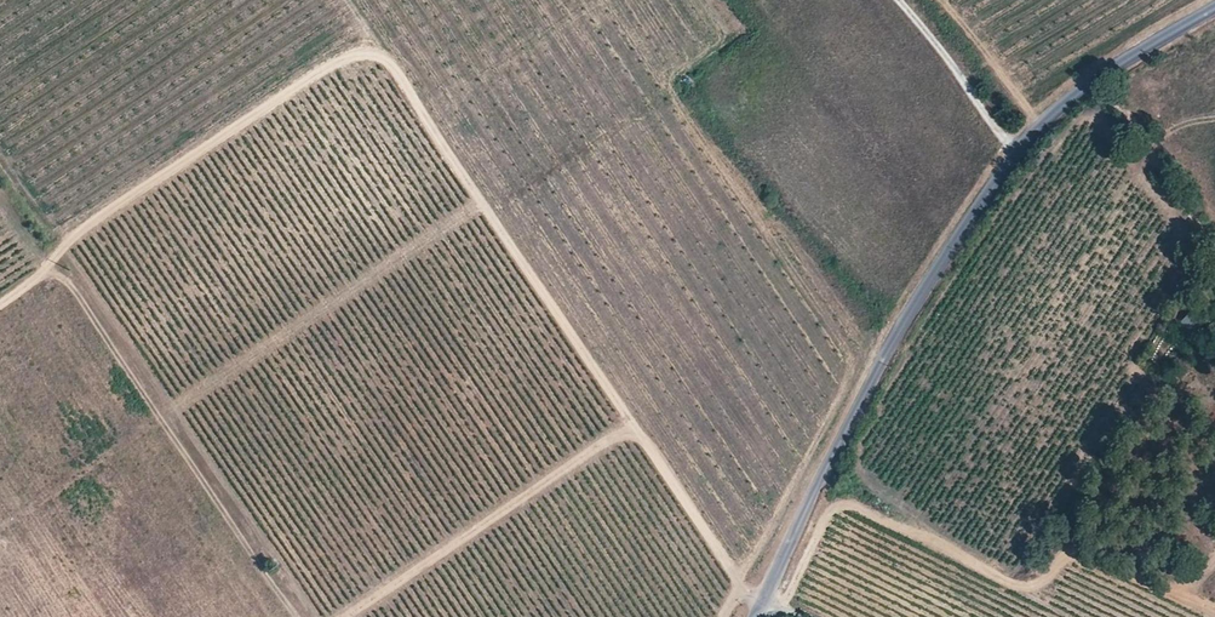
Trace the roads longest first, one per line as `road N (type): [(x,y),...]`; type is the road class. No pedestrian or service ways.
road 1 (unclassified): [(754,616),(869,382),(1036,129),(1177,23),(1214,4)]
road 2 (track): [(893,0),(997,136),(1020,153)]
road 3 (track): [(1214,245),(1101,81)]

